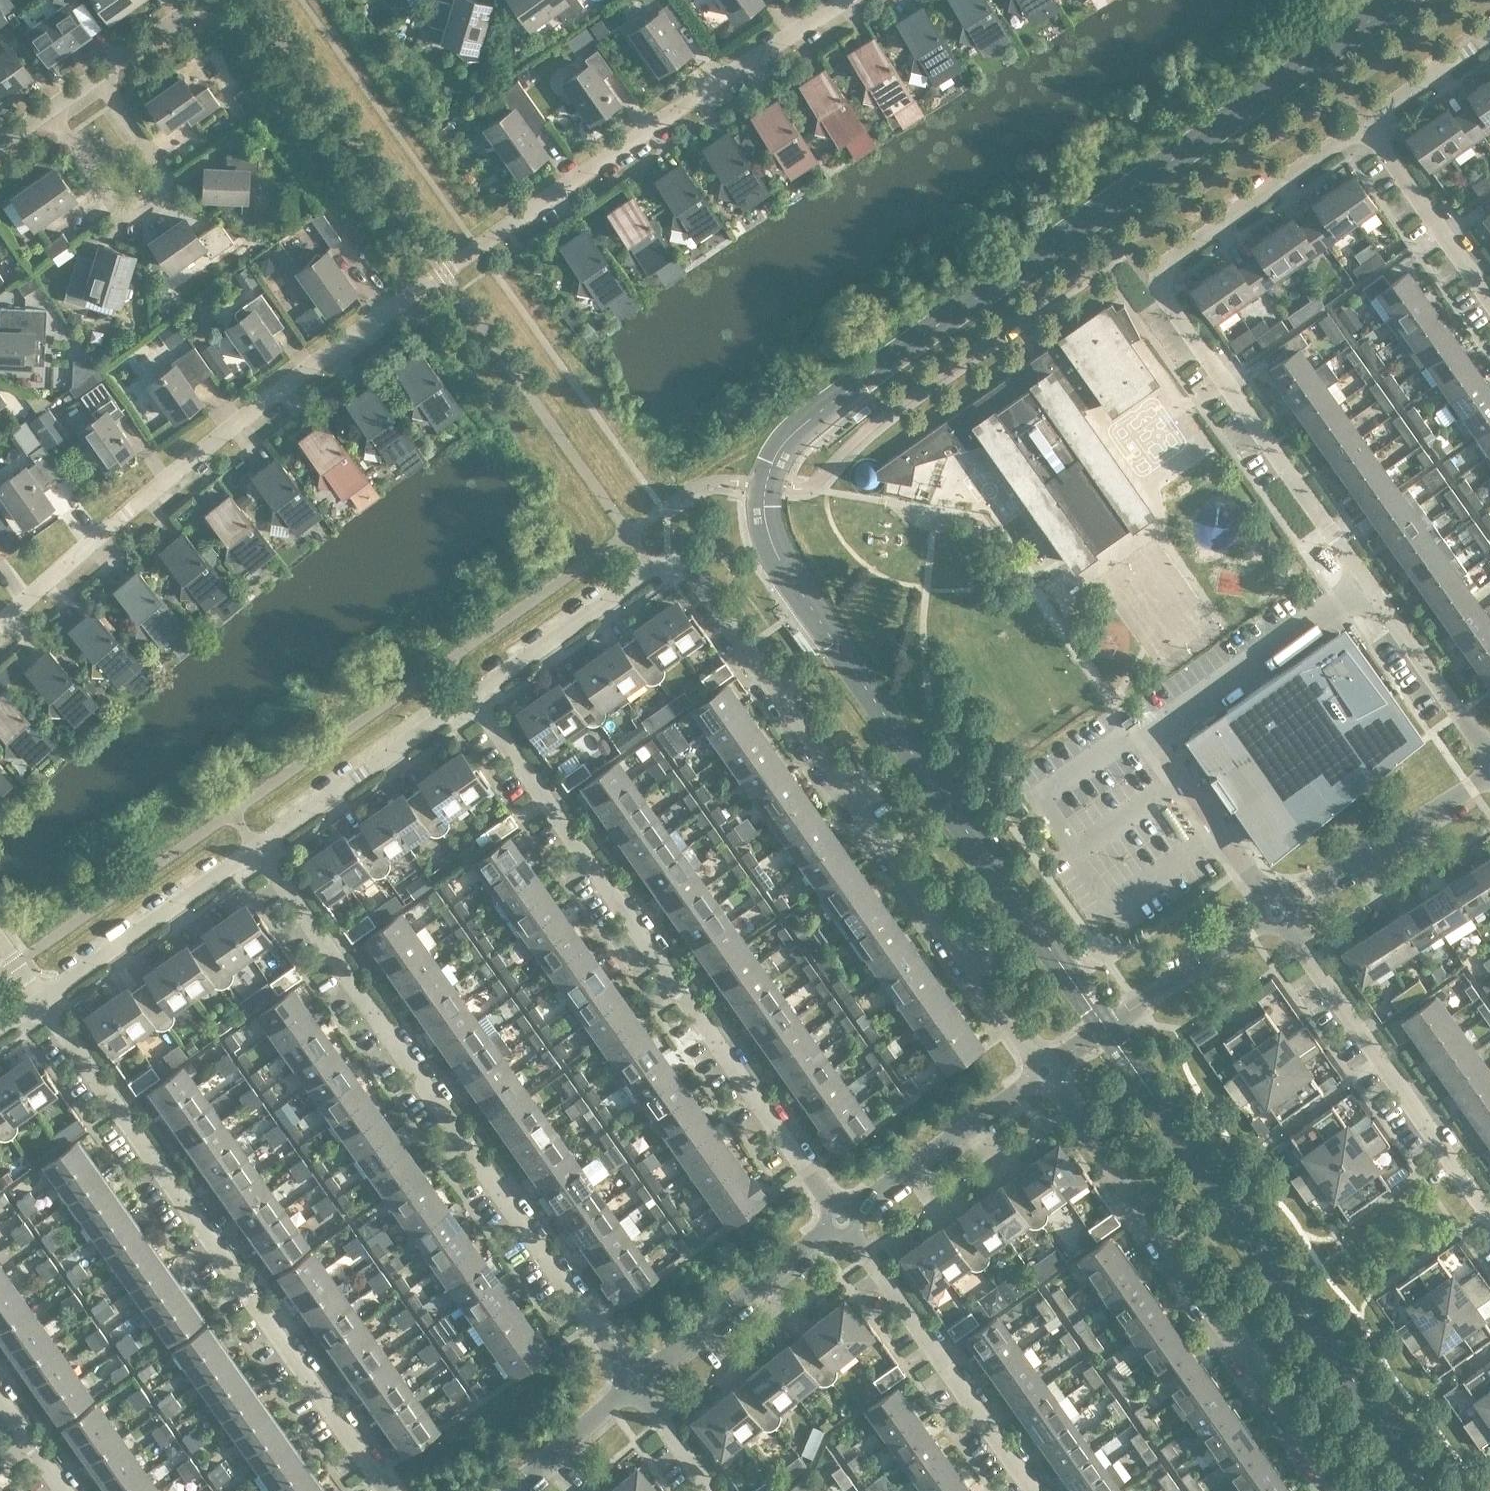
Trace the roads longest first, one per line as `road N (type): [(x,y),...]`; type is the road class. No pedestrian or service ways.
road 1 (residential): [(847,0),(344,345),(127,512),(0,625)]
road 2 (residential): [(1043,1071),(691,570),(665,566),(474,703)]
road 3 (residential): [(1489,750),(1161,290),(1166,263),(1367,126)]
road 4 (residential): [(634,1384),(260,854)]
road 5 (residential): [(841,1218),(474,703)]
road 6 (residential): [(389,1490),(44,1000)]
road 7 (residential): [(1324,1490),(1043,1071)]
road 8 (residential): [(1489,1224),(1268,912)]
road 9 (residential): [(1031,1490),(841,1218)]
road 10 (residential): [(97,79),(160,166),(160,193),(140,207),(123,206),(50,113)]
road 11 (residential): [(1043,1071),(1268,912)]
road 12 (residential): [(634,1384),(841,1218)]
road 13 (residential): [(474,703),(260,854)]
road 14 (residential): [(260,854),(44,1000)]
road 15 (residential): [(1268,912),(1489,774)]
road 16 (residential): [(841,1218),(1043,1071)]
road 17 (residential): [(1268,912),(1134,729)]
road 18 (residential): [(1489,299),(1367,126)]
road 19 (residential): [(519,1490),(634,1384)]
road 20 (residential): [(1367,126),(1489,38)]
road 21 (residential): [(97,79),(214,0)]
road 22 (residential): [(708,1490),(634,1384)]

